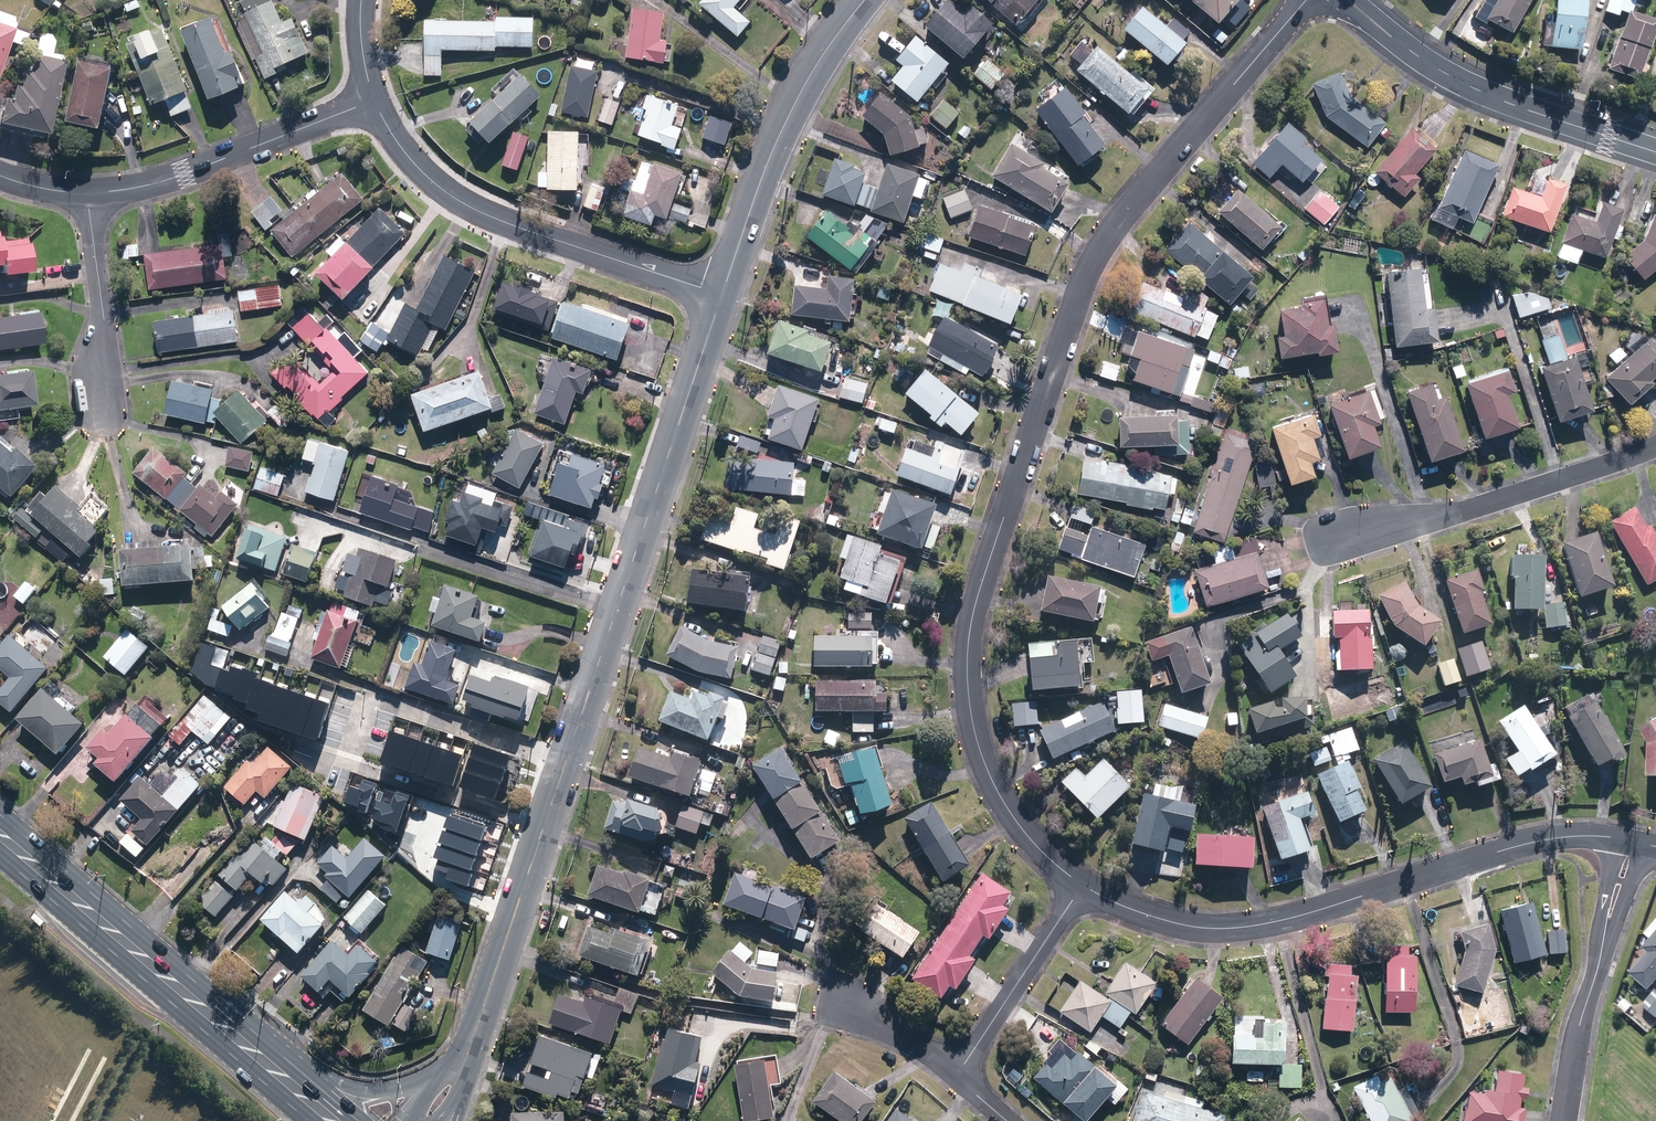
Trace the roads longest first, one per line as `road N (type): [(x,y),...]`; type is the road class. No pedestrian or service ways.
road 1 (residential): [(1082,885),(1051,860),(994,791),(967,683),(970,624),(1094,261),(1118,221),(1305,0)]
road 2 (secondary): [(432,1120),(477,1024),(723,295)]
road 3 (residential): [(1631,841),(1555,837),(1243,929),(1170,923),(1082,885)]
road 4 (primary): [(0,834),(336,1120)]
road 5 (residential): [(375,102),(420,168),(489,217),(723,295)]
road 6 (tertiary): [(1655,152),(1486,96),(1419,57),(1349,0)]
road 7 (residential): [(1655,450),(1420,525),(1332,544)]
road 8 (secondary): [(723,295),(793,105),(865,0)]
road 9 (residential): [(88,194),(181,176),(375,102)]
road 10 (residential): [(1631,841),(1576,1044),(1564,1120)]
road 11 (residential): [(1082,885),(954,1074)]
road 12 (residential): [(102,408),(105,342),(88,194)]
road 13 (residential): [(844,1001),(954,1074)]

